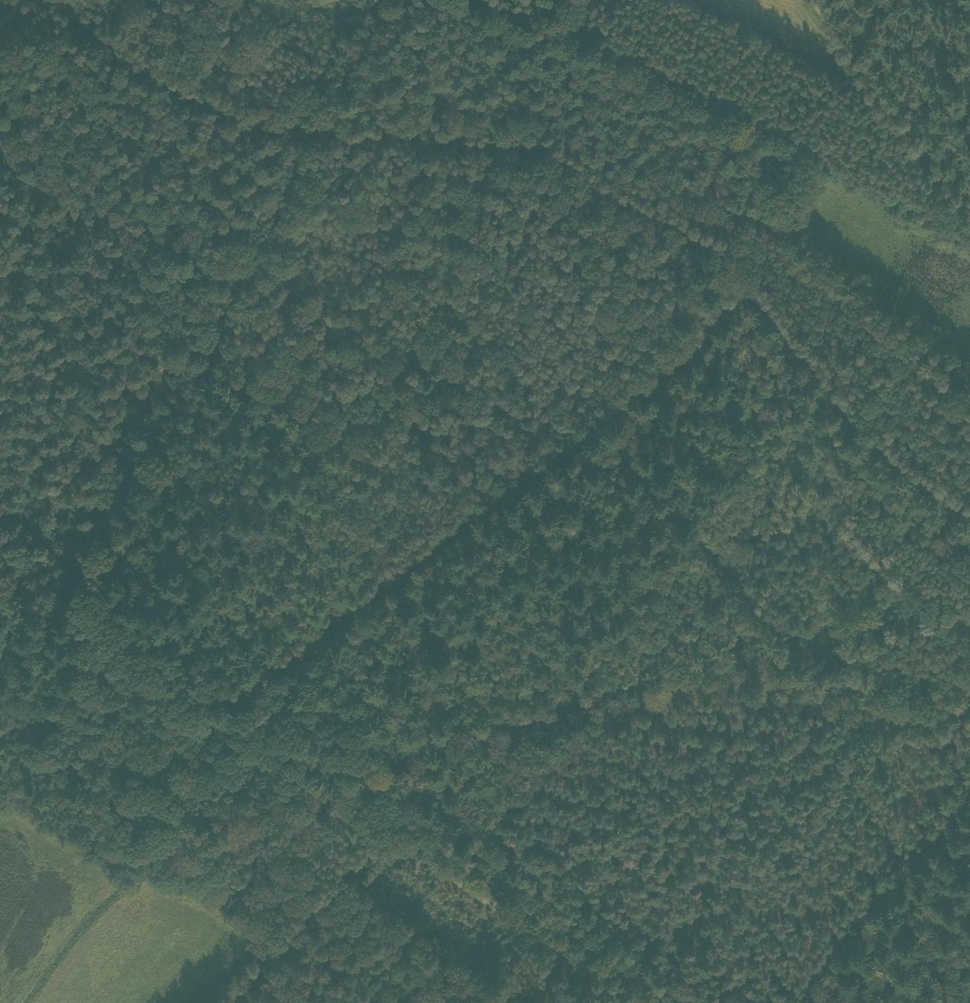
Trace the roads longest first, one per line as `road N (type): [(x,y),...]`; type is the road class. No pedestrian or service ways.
road 1 (track): [(62,0),(134,54),(229,105),(291,122),(535,147),(652,209),(747,277)]
road 2 (track): [(747,277),(665,364),(237,700)]
road 3 (track): [(389,805),(0,541)]
road 4 (track): [(684,1002),(389,805)]
road 5 (track): [(969,508),(864,428),(747,277)]
road 6 (track): [(969,783),(793,1002)]
road 7 (track): [(389,805),(232,995)]
road 8 (track): [(114,619),(0,782)]

